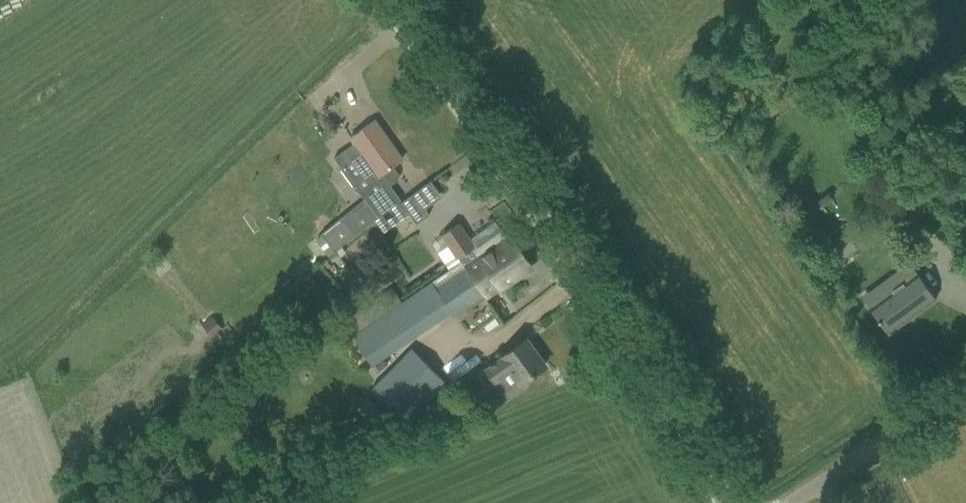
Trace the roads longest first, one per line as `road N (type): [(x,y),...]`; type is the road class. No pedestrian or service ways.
road 1 (unclassified): [(725,502),(655,383),(385,0)]
road 2 (unclassified): [(790,502),(965,386)]

